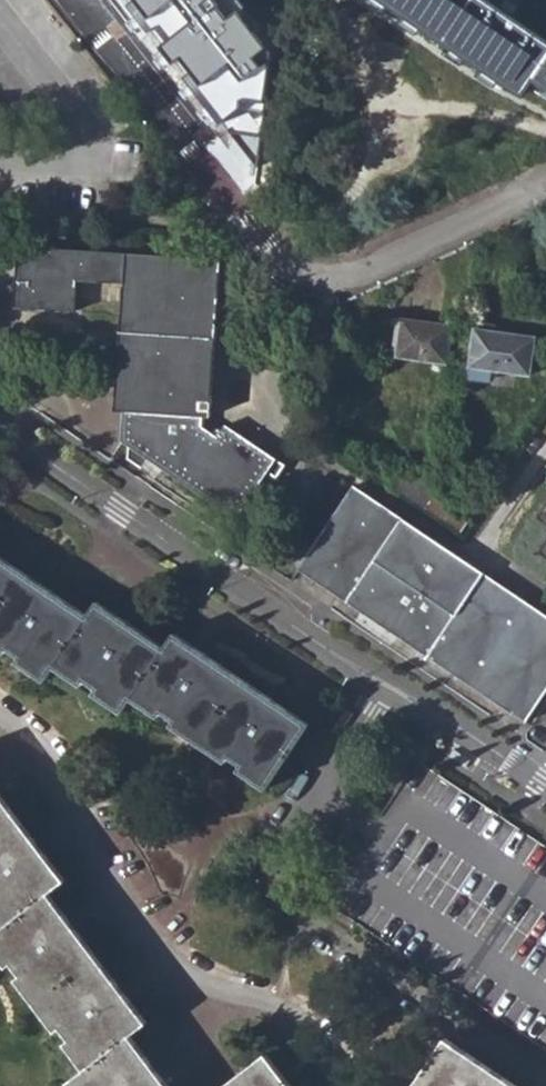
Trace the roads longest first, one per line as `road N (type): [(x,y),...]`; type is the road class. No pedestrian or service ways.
road 1 (residential): [(545,799),(0,429)]
road 2 (residential): [(545,188),(342,276),(304,271),(283,258),(78,0)]
road 3 (residential): [(0,715),(53,763),(148,947),(189,980),(289,1021),(340,1085)]

